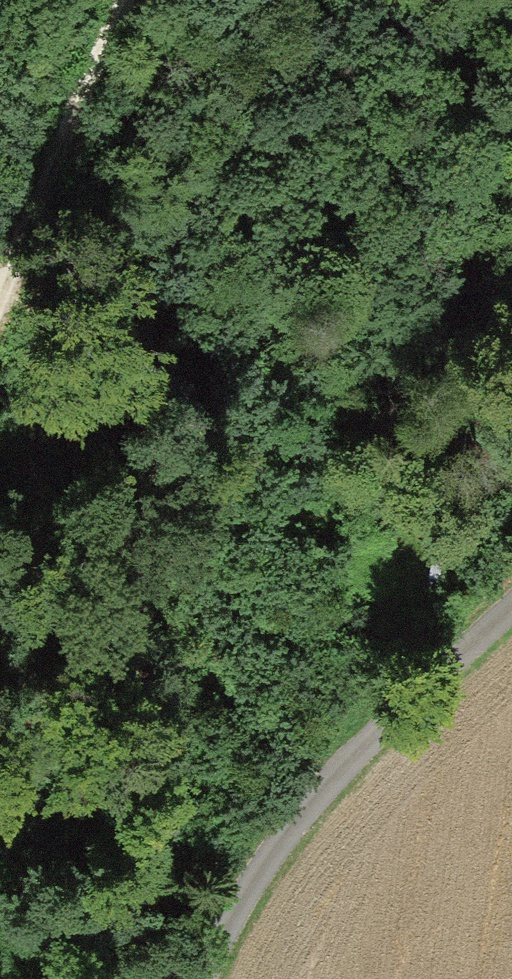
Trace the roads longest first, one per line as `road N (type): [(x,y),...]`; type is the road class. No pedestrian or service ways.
road 1 (track): [(511,70),(468,241),(409,680)]
road 2 (unclassified): [(511,590),(445,642),(303,791),(188,978)]
road 3 (track): [(511,63),(276,275),(231,400)]
road 4 (track): [(0,301),(125,0)]

